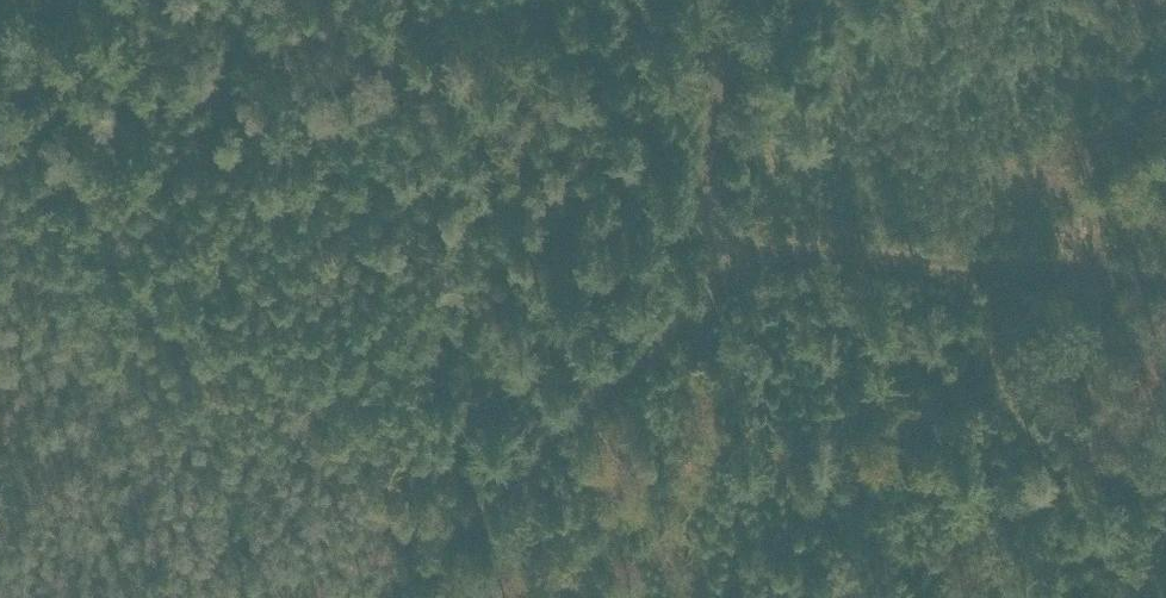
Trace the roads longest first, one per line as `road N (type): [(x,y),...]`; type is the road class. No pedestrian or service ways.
road 1 (track): [(0,20),(27,48),(83,170),(205,384),(237,521),(238,597)]
road 2 (track): [(724,249),(713,287),(378,597)]
road 3 (track): [(1165,281),(724,249)]
road 4 (track): [(1165,383),(1054,480),(958,597)]
road 5 (track): [(798,0),(725,52),(711,201),(724,249)]

